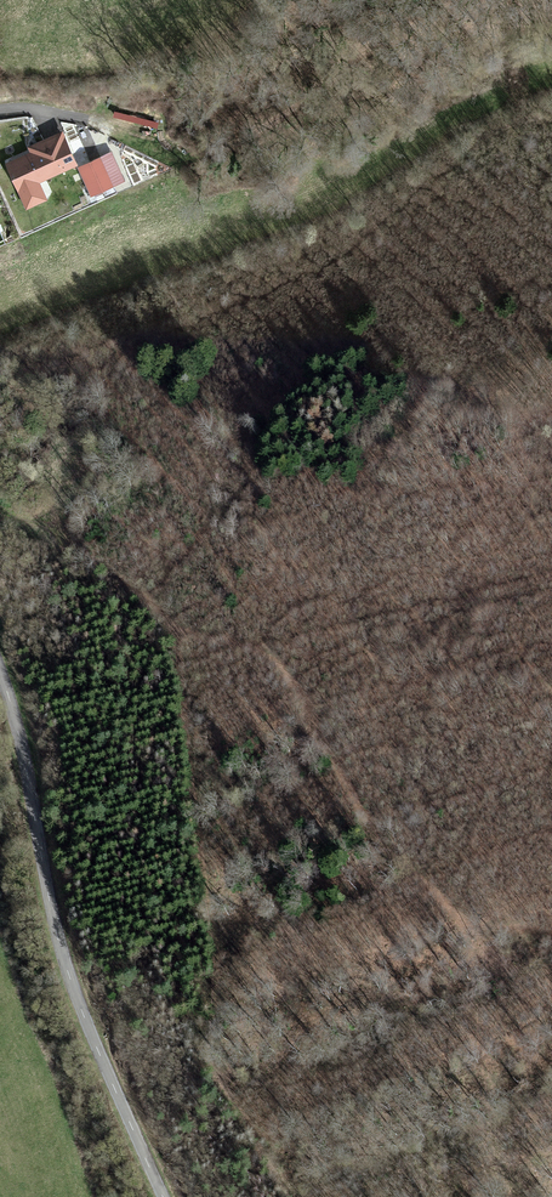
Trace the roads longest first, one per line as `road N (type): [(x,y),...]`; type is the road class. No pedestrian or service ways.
road 1 (track): [(471,926),(386,846),(297,684),(273,662),(179,631),(96,562),(0,503)]
road 2 (track): [(551,112),(492,130),(441,181),(270,272),(0,356)]
road 3 (track): [(287,1196),(212,1049),(216,941),(179,631)]
road 4 (tertiary): [(0,672),(85,1018),(163,1196)]

